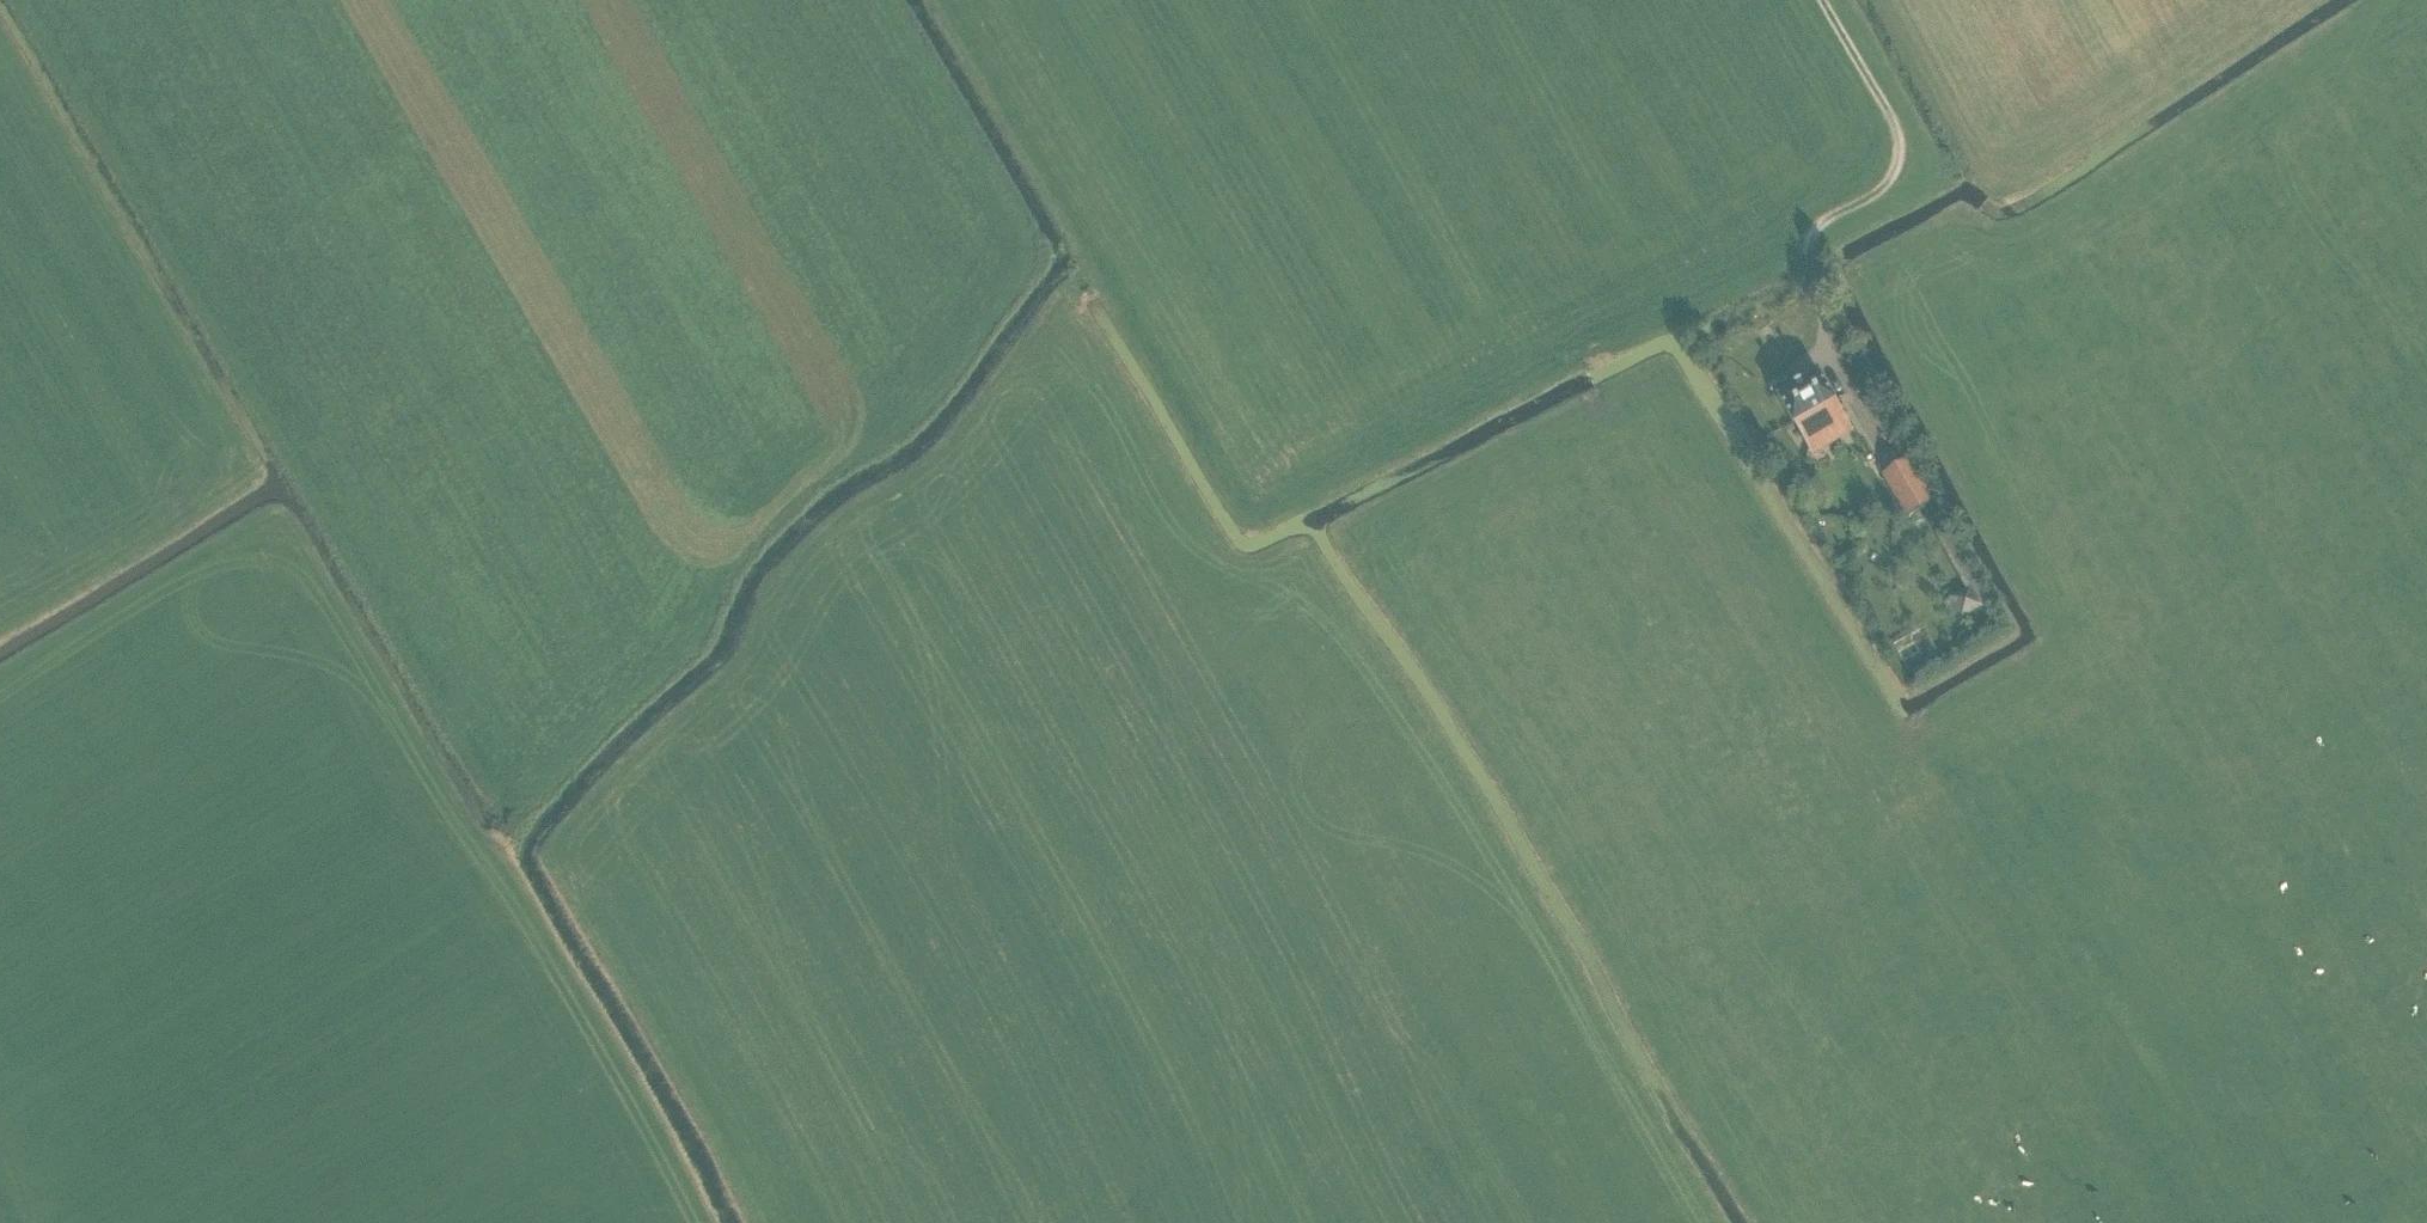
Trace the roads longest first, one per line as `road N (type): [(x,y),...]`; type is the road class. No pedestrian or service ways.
road 1 (track): [(1829,0),(1893,117),(1901,149),(1879,187),(1812,233),(1809,256),(1832,367)]

